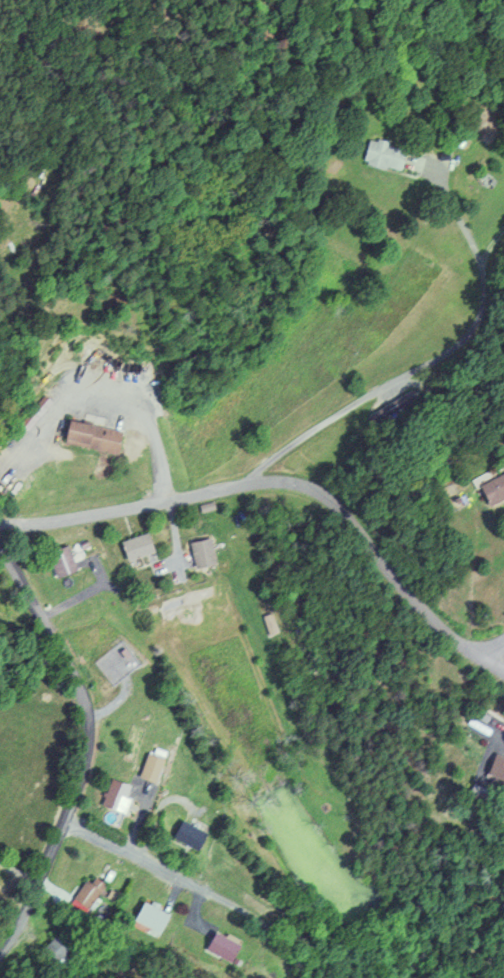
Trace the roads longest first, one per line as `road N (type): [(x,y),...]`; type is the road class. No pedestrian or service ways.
road 1 (residential): [(483,660),(448,636),(335,504),(282,480),(0,528)]
road 2 (tertiary): [(0,951),(16,934),(66,821),(89,736),(79,684),(0,546)]
road 3 (residential): [(66,821),(276,934),(300,977)]

